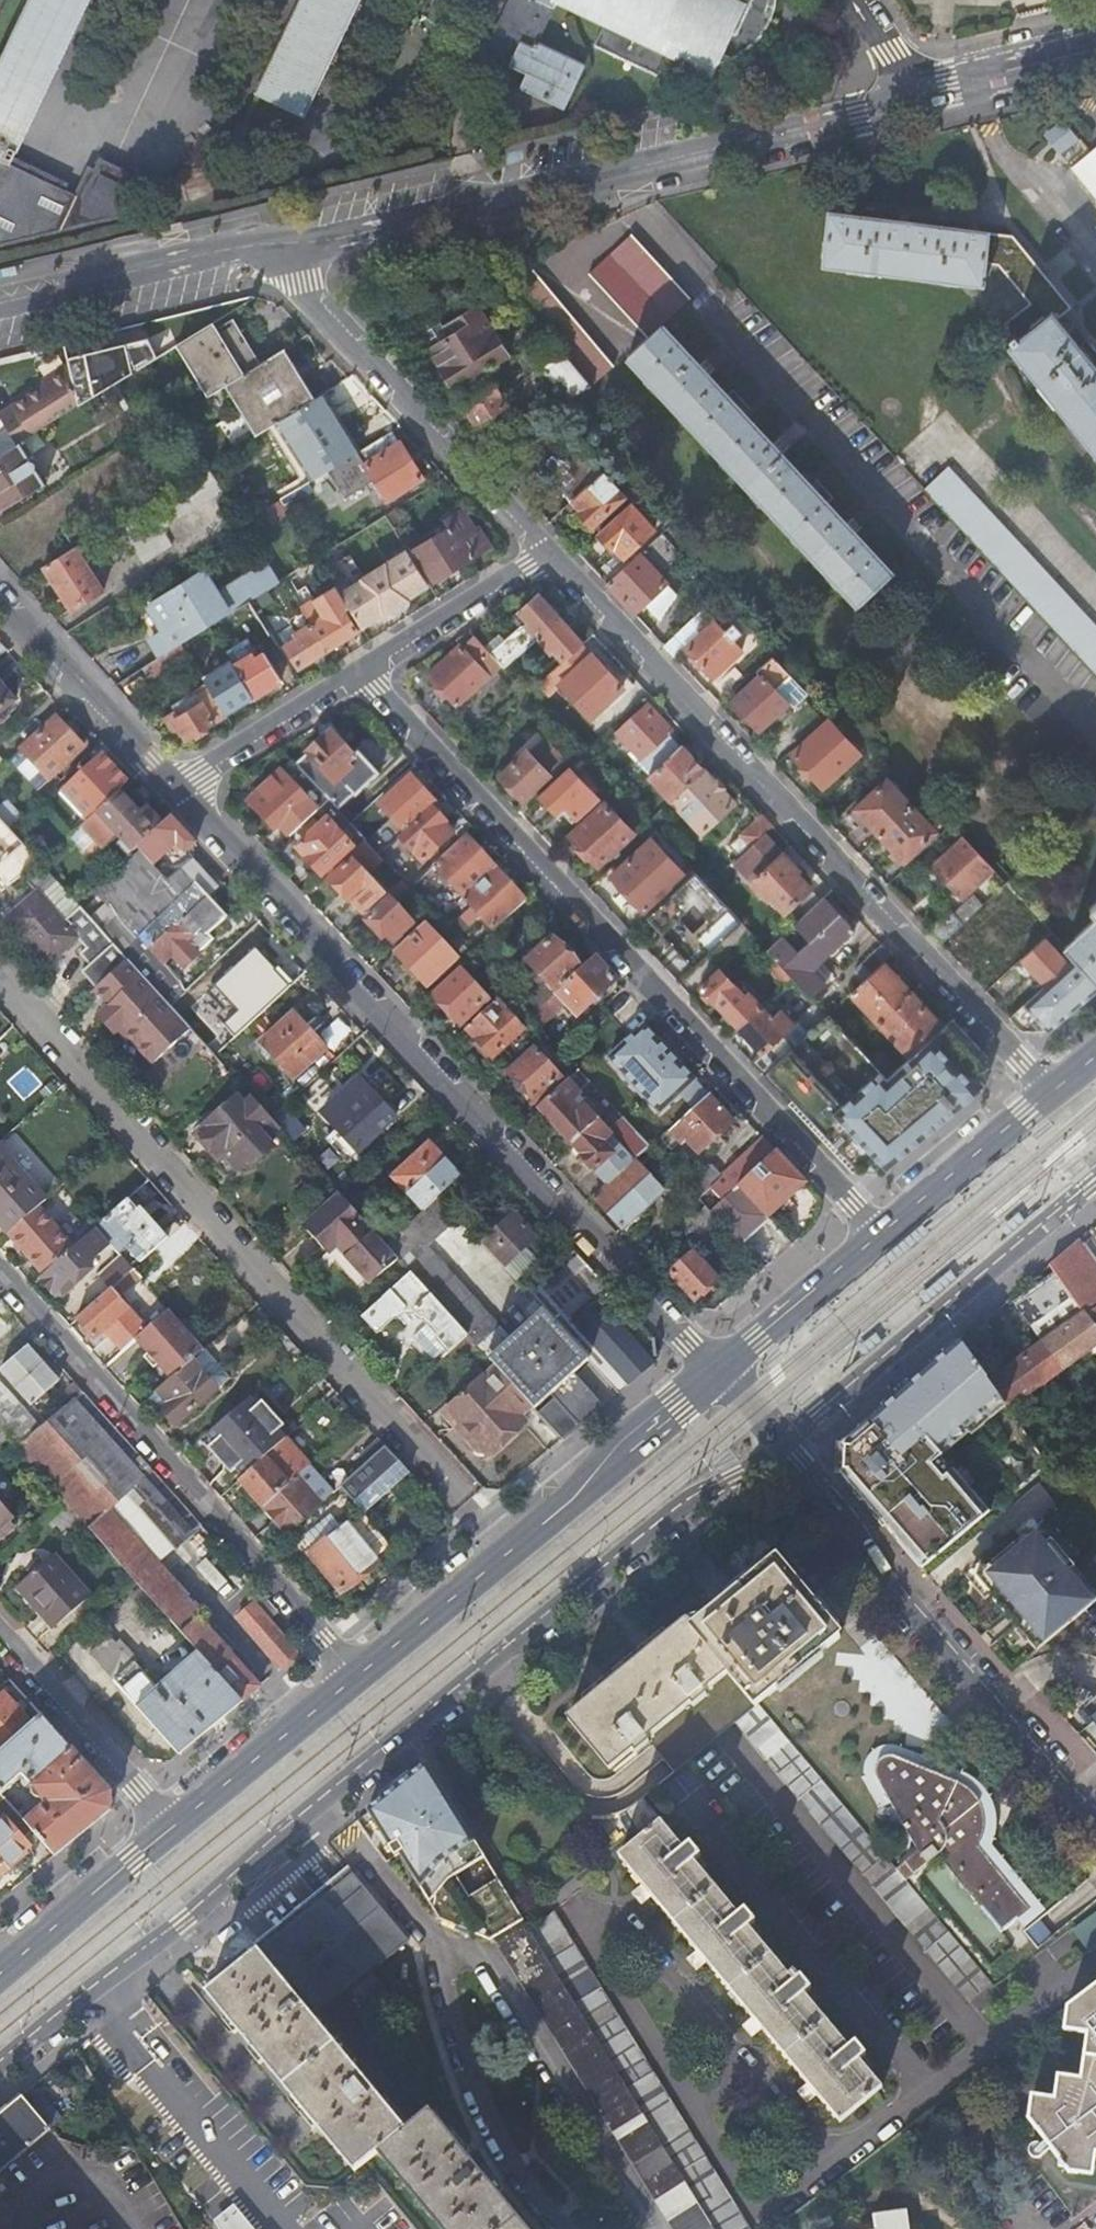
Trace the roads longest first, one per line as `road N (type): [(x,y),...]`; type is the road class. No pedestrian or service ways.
road 1 (residential): [(0,2073),(778,1441)]
road 2 (residential): [(713,1368),(172,793)]
road 3 (residential): [(510,1545),(0,975)]
road 4 (residential): [(356,675),(878,1231)]
road 5 (residential): [(546,556),(1050,1093)]
road 6 (tertiary): [(264,247),(412,219),(914,98)]
road 7 (residential): [(352,1668),(0,1276)]
road 8 (residential): [(1095,1818),(778,1441)]
road 9 (residential): [(264,247),(546,556)]
road 10 (residential): [(778,1441),(1095,1179)]
road 11 (tertiary): [(0,306),(264,247)]
road 12 (primary): [(713,1368),(510,1545)]
road 13 (residential): [(172,793),(0,600)]
road 14 (residential): [(0,1635),(169,1823)]
road 15 (primary): [(352,1668),(169,1823)]
road 16 (residential): [(356,675),(546,556)]
road 17 (primary): [(169,1823),(0,1966)]
road 18 (primary): [(1050,1093),(878,1231)]
road 19 (residential): [(172,793),(356,675)]
road 20 (primary): [(878,1231),(713,1368)]
road 21 (primary): [(510,1545),(352,1668)]
road 22 (tertiary): [(914,98),(1095,51)]
road 23 (residential): [(988,125),(1021,171),(1072,203),(1095,233)]

